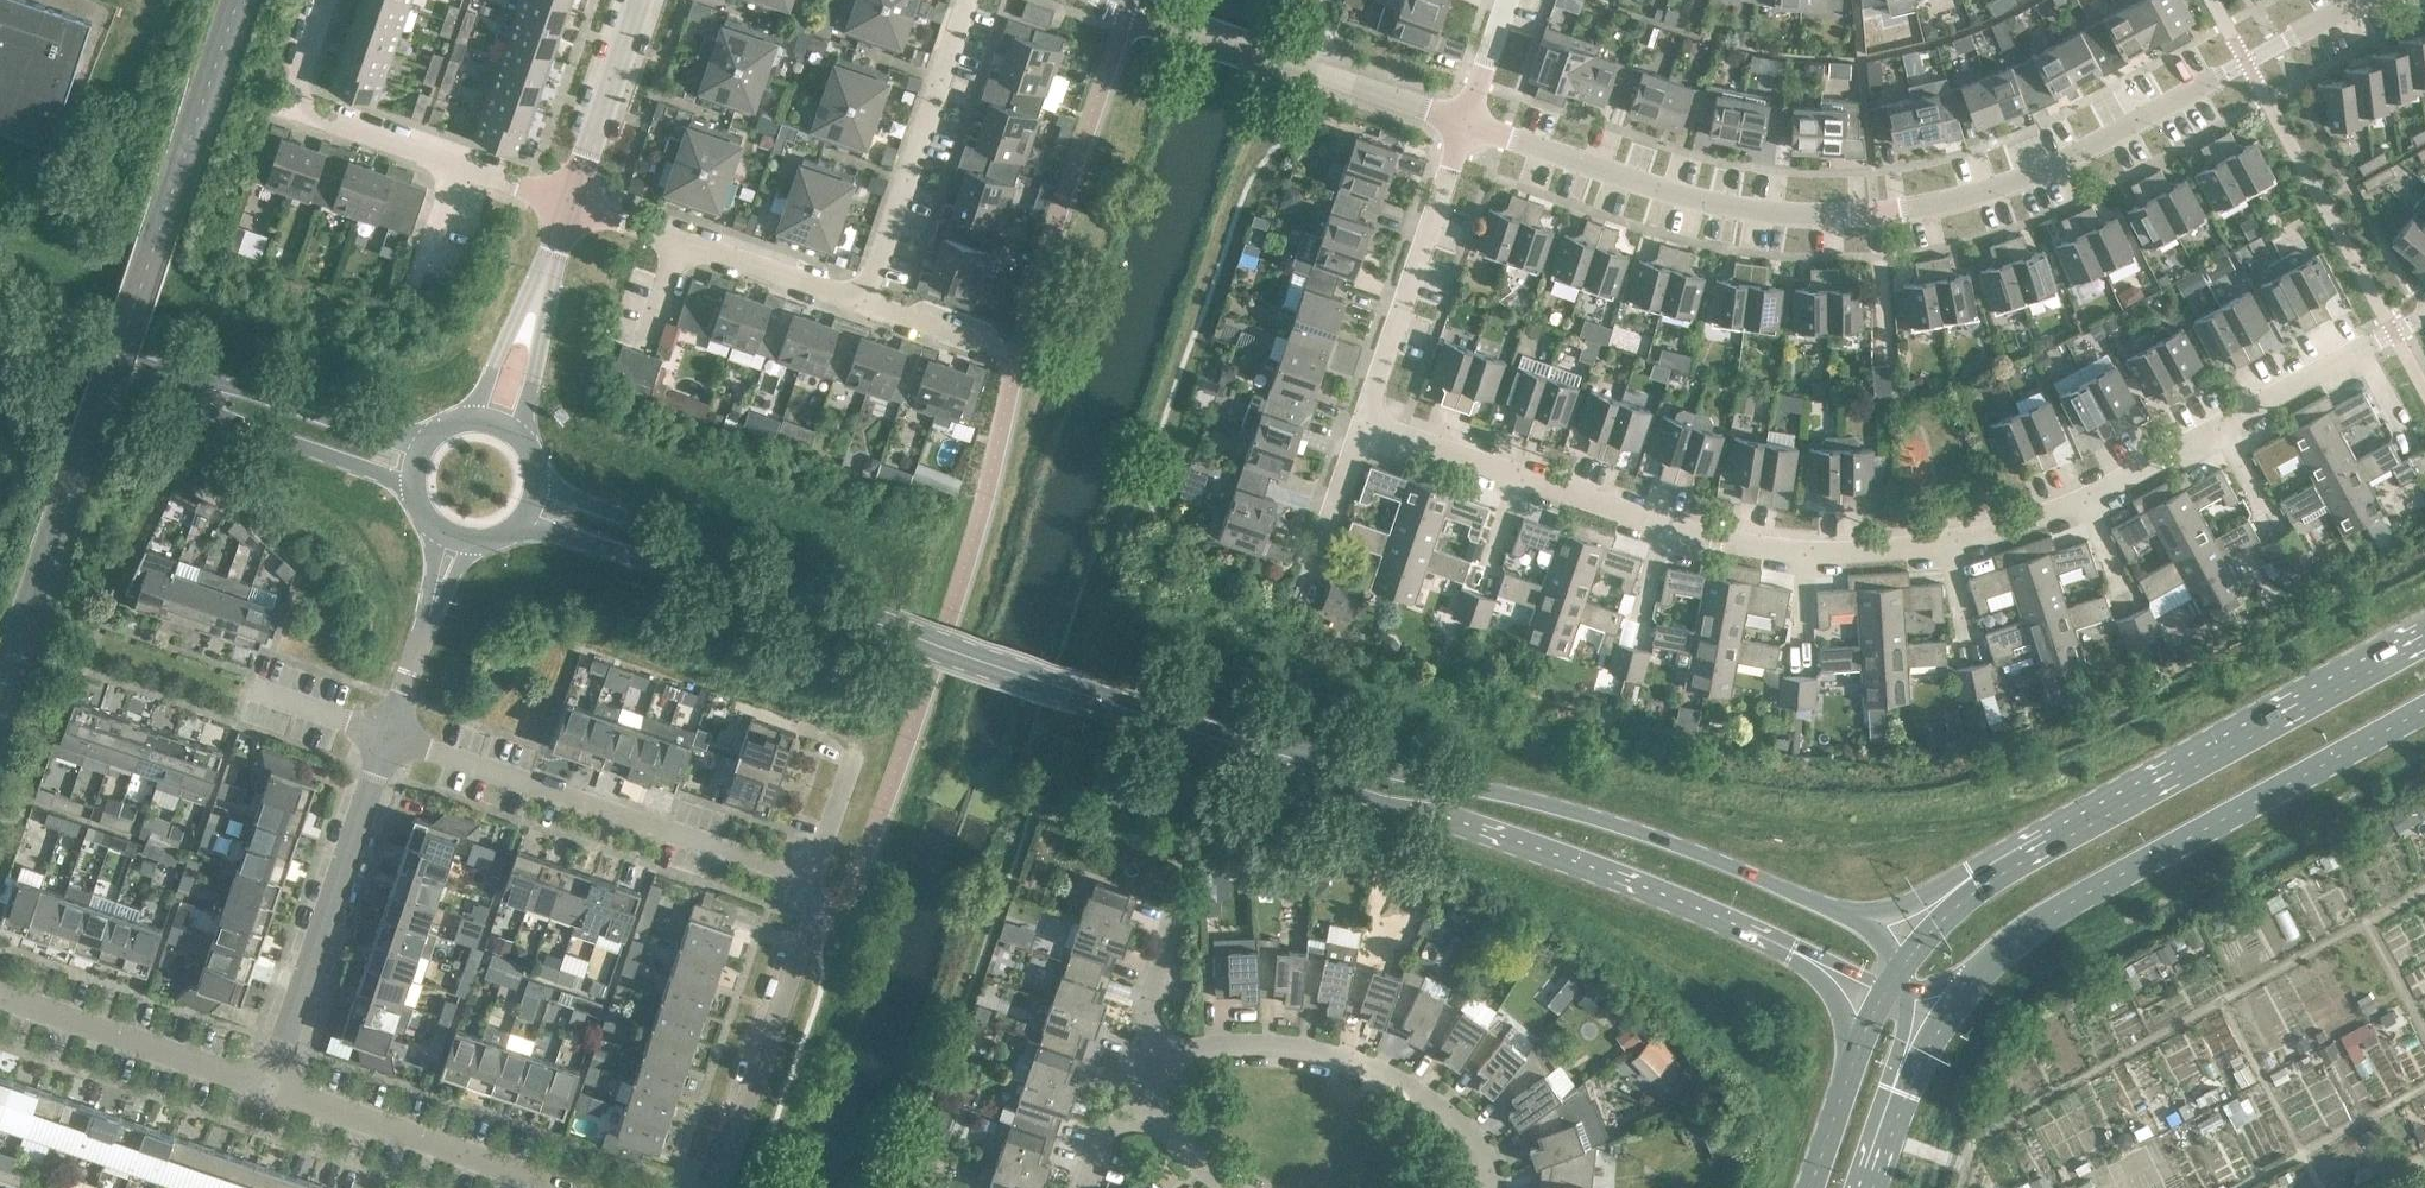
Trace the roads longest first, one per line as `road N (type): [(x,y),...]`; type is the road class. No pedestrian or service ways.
road 1 (residential): [(2424,325),(2086,500),(1948,544),(1802,550),(1665,522),(1366,419),(1467,120)]
road 2 (residential): [(2366,0),(2039,170),(1961,199),(1877,215),(1723,206),(1467,120)]
road 3 (secondary): [(1854,916),(1559,803),(1342,759),(1282,757)]
road 4 (secondary): [(1282,757),(716,570)]
road 5 (secondary): [(1282,757),(1354,792),(1657,890),(1802,954)]
road 6 (secondary): [(2424,643),(1953,904)]
road 7 (secondary): [(1975,979),(2074,899),(2424,711)]
road 8 (residential): [(812,880),(391,731)]
road 9 (residential): [(1155,1040),(1258,1028),(1374,1058),(1468,1100),(1492,1138),(1492,1187)]
road 10 (residential): [(1467,120),(1107,0)]
road 11 (residential): [(551,193),(310,114),(296,95),(328,0)]
road 12 (residential): [(272,1088),(391,731)]
road 13 (residential): [(716,1187),(809,923),(812,880)]
road 14 (residential): [(865,301),(967,0)]
road 15 (residential): [(564,1187),(272,1088)]
road 16 (residential): [(591,206),(865,301)]
road 17 (residential): [(272,1088),(0,994)]
road 18 (residential): [(521,440),(528,392),(591,206)]
road 19 (residential): [(551,193),(486,384),(467,416)]
road 20 (secondary): [(223,397),(0,320)]
road 21 (residential): [(591,206),(664,0)]
road 22 (secondary): [(223,397),(258,425),(411,487)]
road 23 (secondary): [(513,523),(645,562),(716,570)]
road 24 (secondary): [(421,442),(388,439),(268,395),(223,397)]
road 25 (residential): [(619,0),(551,193)]
road 26 (secondary): [(716,570),(534,478)]
road 27 (secondary): [(1857,1047),(1814,1187)]
road 28 (residential): [(391,731),(260,685)]
road 29 (residential): [(865,301),(996,344)]
road 30 (residential): [(1155,1040),(1184,914)]
road 31 (residential): [(1467,120),(1509,0)]
road 32 (residential): [(812,880),(854,763)]

